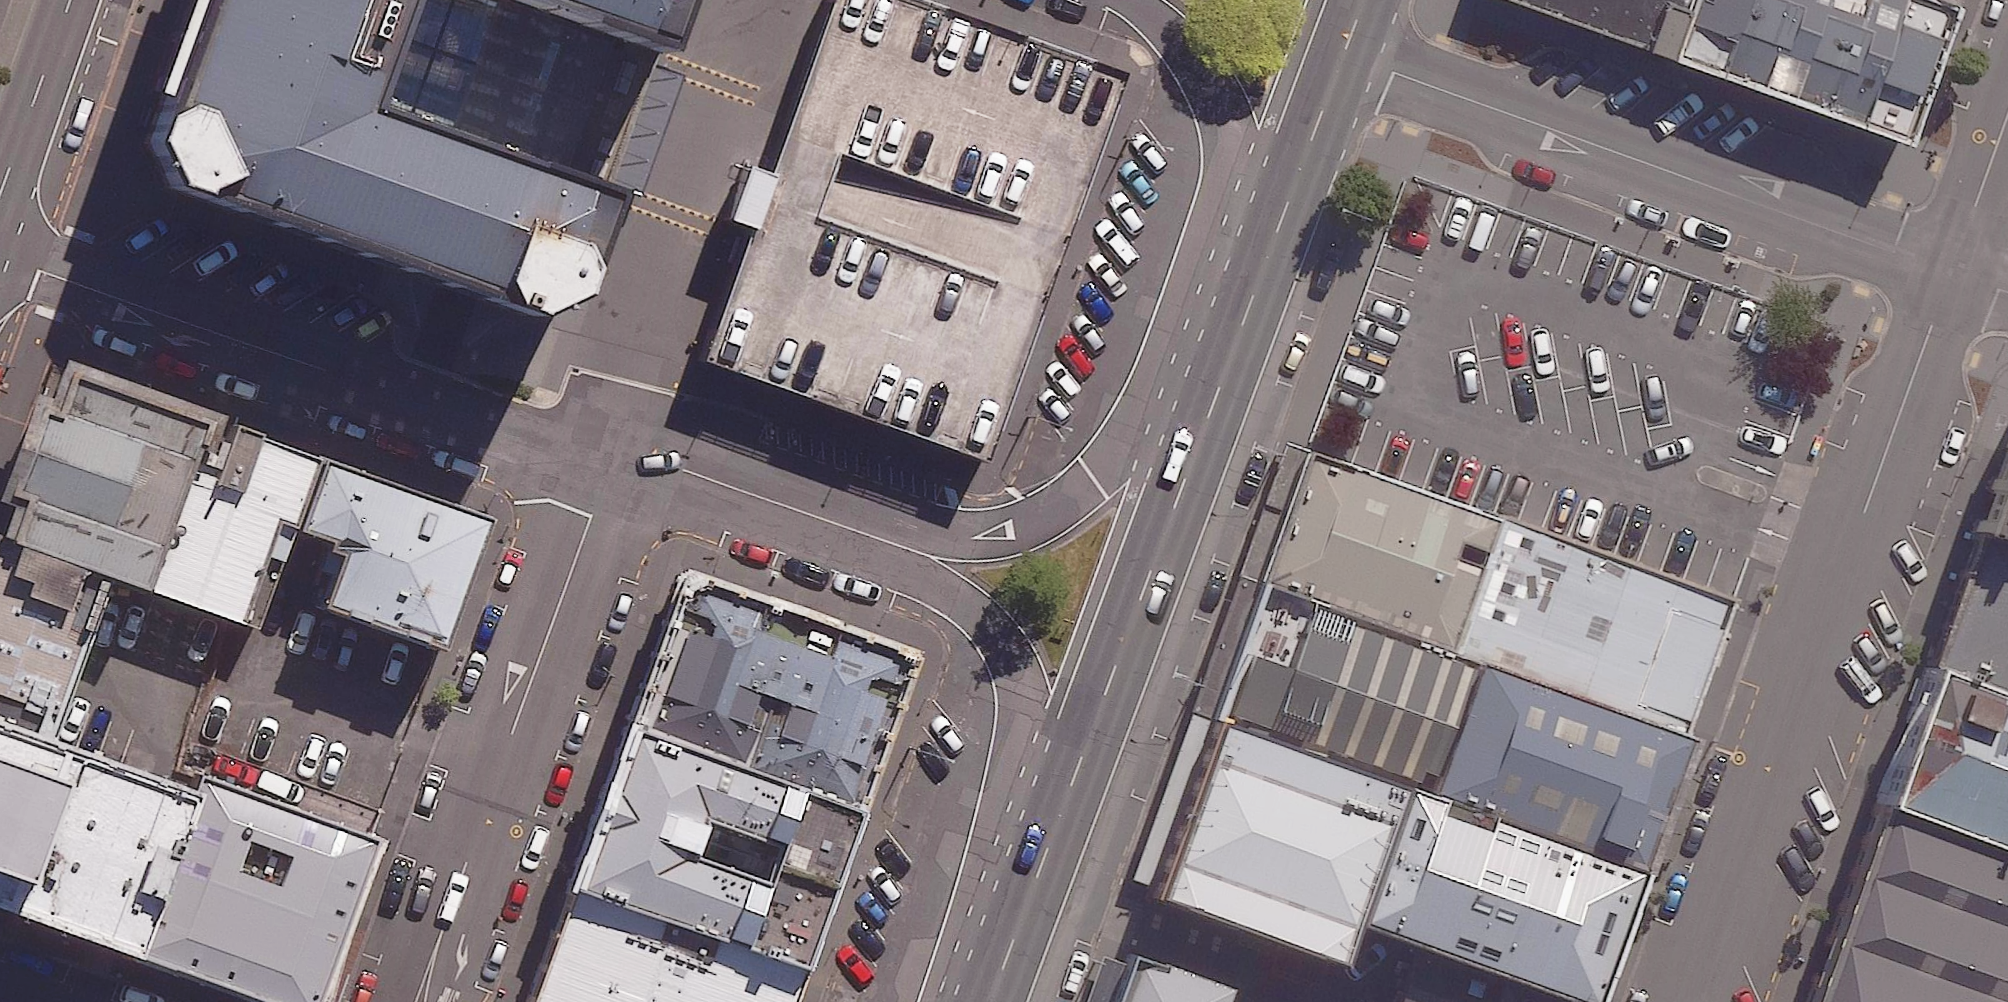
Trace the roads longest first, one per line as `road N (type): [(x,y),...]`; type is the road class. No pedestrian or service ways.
road 1 (residential): [(1948,260),(1685,1001)]
road 2 (residential): [(614,457),(536,443),(0,257)]
road 3 (residential): [(1948,260),(1350,45)]
road 4 (residential): [(614,457),(435,958)]
road 5 (trunk): [(1043,863),(1206,410)]
road 6 (residential): [(1043,863),(1034,757),(998,642),(919,552)]
road 7 (residential): [(919,552),(1007,532),(1059,509),(1206,410)]
road 8 (residential): [(919,552),(682,470),(614,457)]
road 9 (residential): [(1279,219),(1194,50),(1140,0)]
road 10 (secondary): [(72,0),(0,195)]
road 11 (trunk): [(1206,410),(1279,219)]
road 12 (trunk): [(1279,219),(1350,45)]
road 13 (residential): [(2007,98),(1948,260)]
road 14 (trunk): [(991,1001),(1043,863)]

